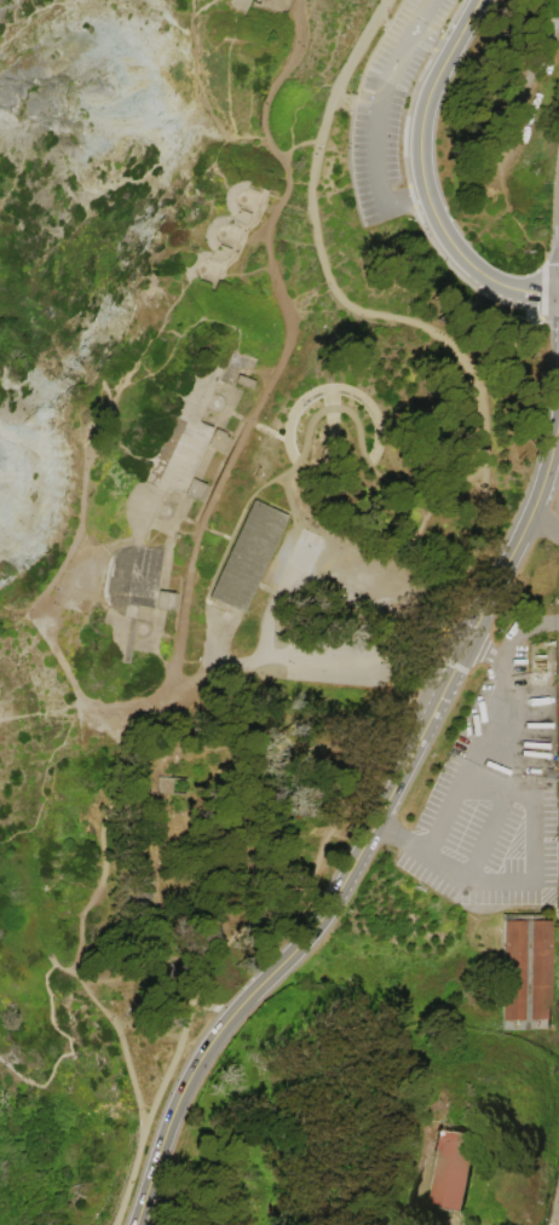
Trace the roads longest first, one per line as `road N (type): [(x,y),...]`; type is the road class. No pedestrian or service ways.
road 1 (secondary): [(558,418),(519,539),(342,885),(316,927),(218,1031),(186,1083)]
road 2 (secondary): [(558,293),(508,288),(484,276),(440,226),(425,183),(425,105),(480,0)]
road 3 (secondary): [(186,1083),(135,1224)]

